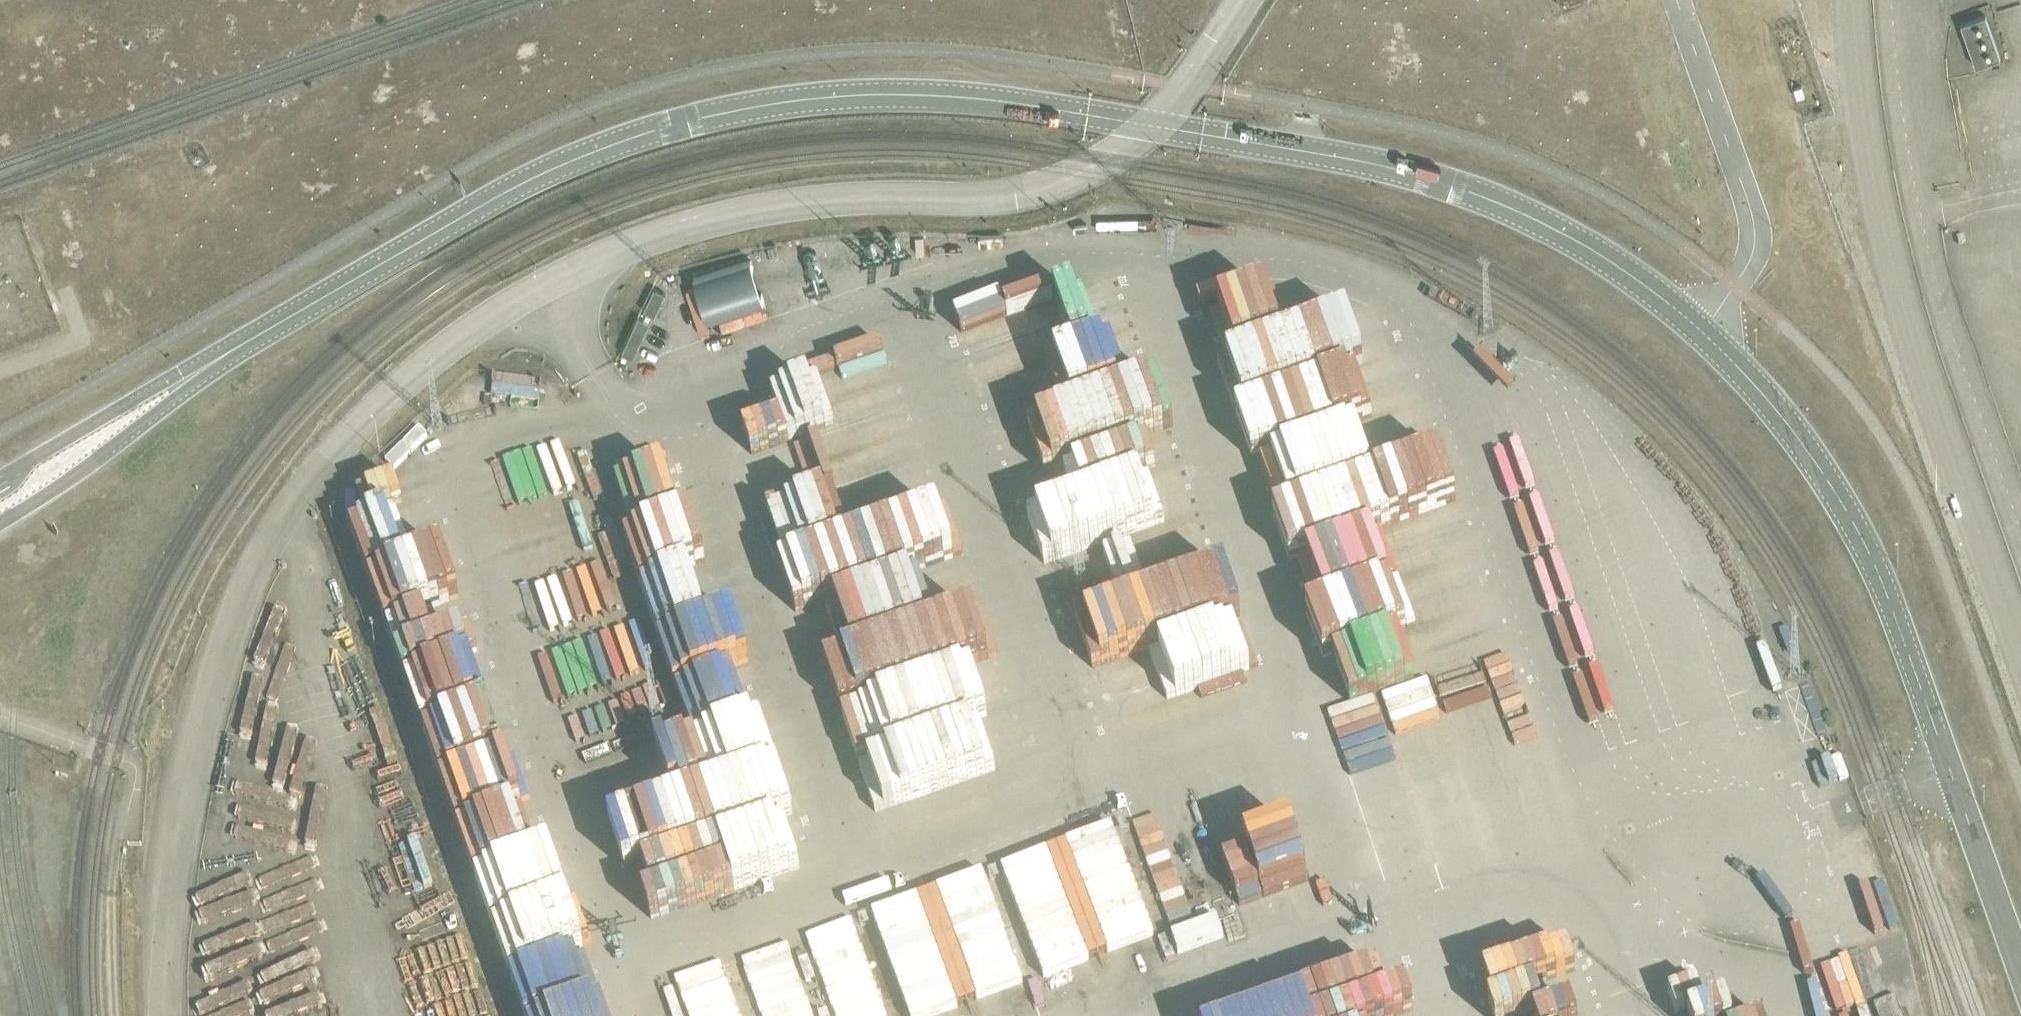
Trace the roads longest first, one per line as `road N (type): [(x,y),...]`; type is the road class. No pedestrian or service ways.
road 1 (unclassified): [(1703,331),(1549,231),(1391,169),(1059,110),(903,95),(806,97),(713,111),(527,178),(206,364)]
road 2 (unclassified): [(2020,972),(1869,553),(1782,419),(1703,331)]
road 3 (unclassified): [(1703,331),(1747,269),(1753,234),(1676,0)]
road 4 (unclassified): [(0,519),(159,410),(206,364)]
road 5 (unclassified): [(206,364),(151,385),(0,475)]
road 6 (track): [(135,790),(114,866),(113,1015)]

